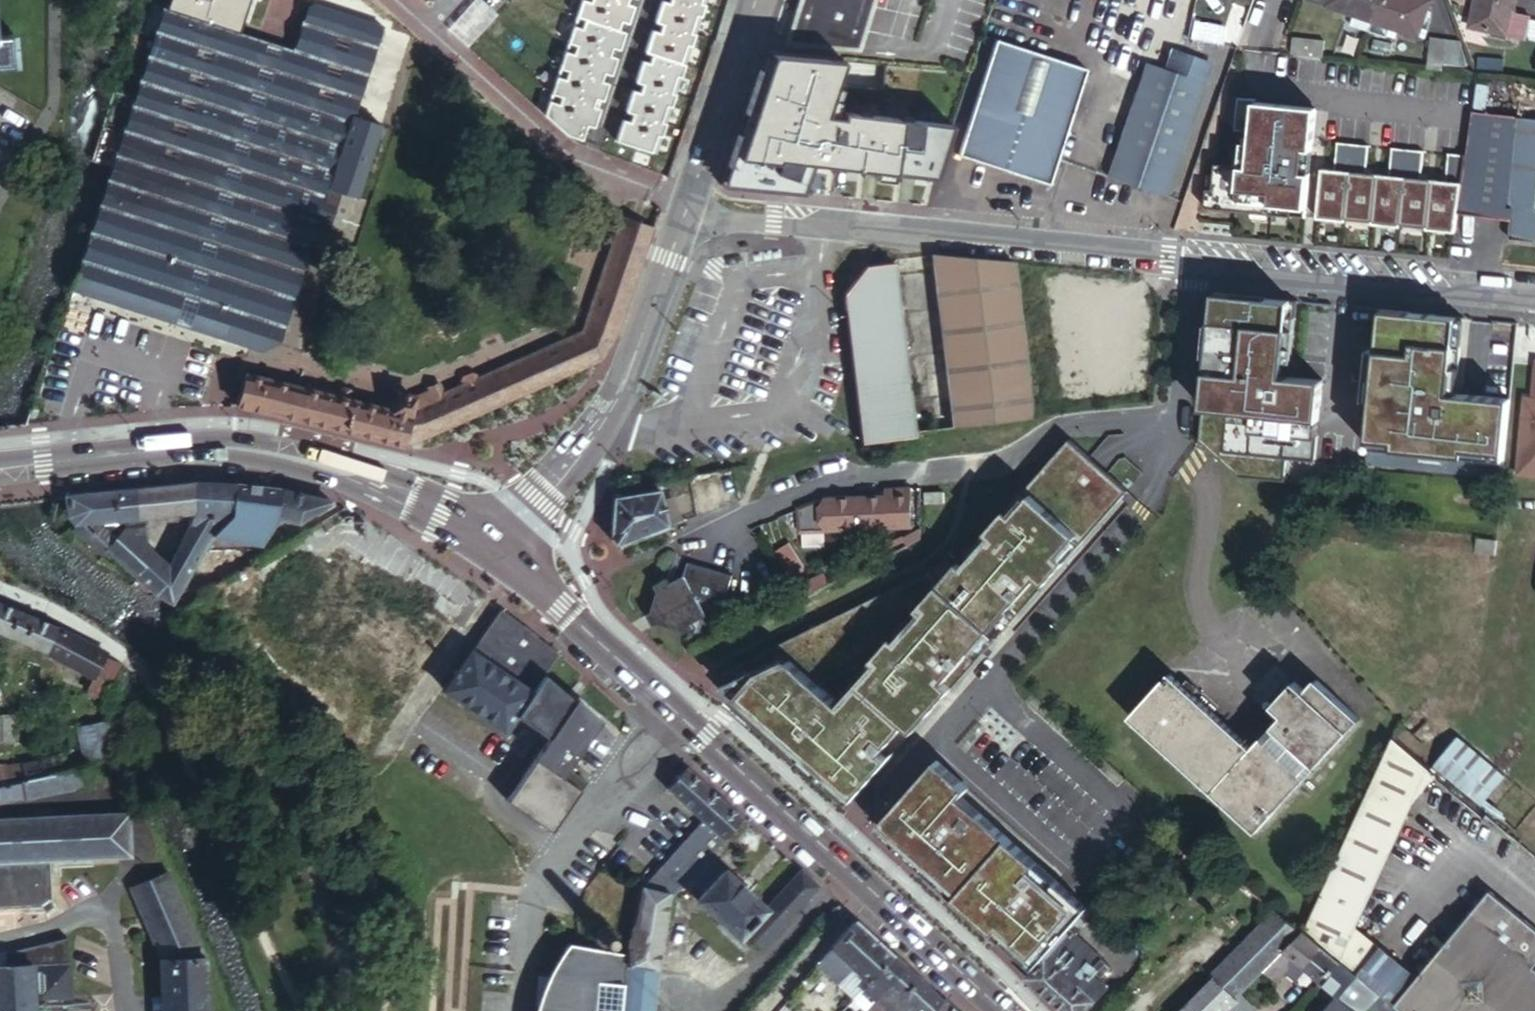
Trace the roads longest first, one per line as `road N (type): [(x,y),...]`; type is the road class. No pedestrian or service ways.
road 1 (residential): [(1180,424),(1121,419),(1066,427),(1012,460),(846,475),(676,543)]
road 2 (primary): [(500,545),(354,475),(252,450),(187,447),(0,469)]
road 3 (unclassified): [(683,218),(1185,251)]
road 4 (primary): [(1003,1010),(669,706)]
road 5 (residential): [(683,218),(633,365),(599,433),(500,545)]
road 6 (unclassified): [(1185,251),(1534,286)]
road 7 (unclassified): [(669,706),(538,894),(523,1010)]
road 8 (residential): [(1268,653),(1222,603),(1208,570),(1216,496),(1180,424)]
road 9 (primary): [(669,706),(500,545)]
road 10 (residential): [(596,161),(431,27)]
road 11 (residential): [(755,0),(689,201)]
road 12 (residential): [(1180,424),(1185,251)]
road 13 (residential): [(646,0),(596,161)]

